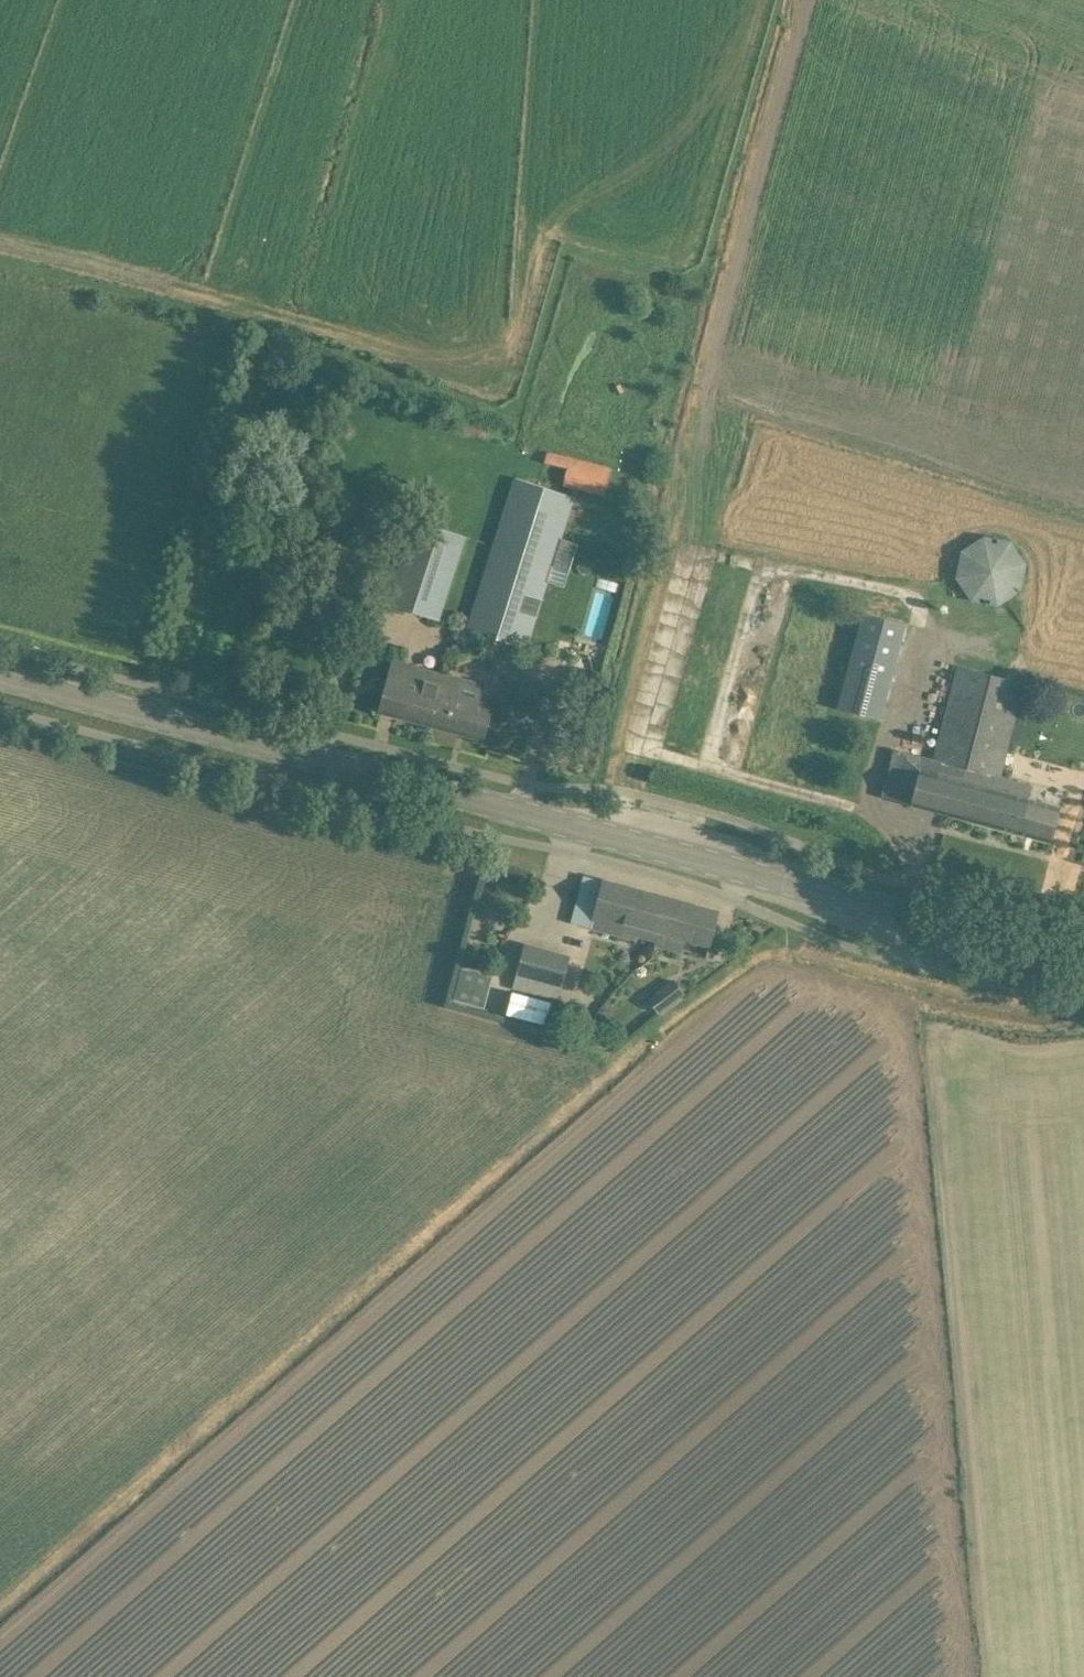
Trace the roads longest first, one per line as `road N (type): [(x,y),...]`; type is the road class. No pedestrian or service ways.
road 1 (tertiary): [(1083,959),(0,676)]

